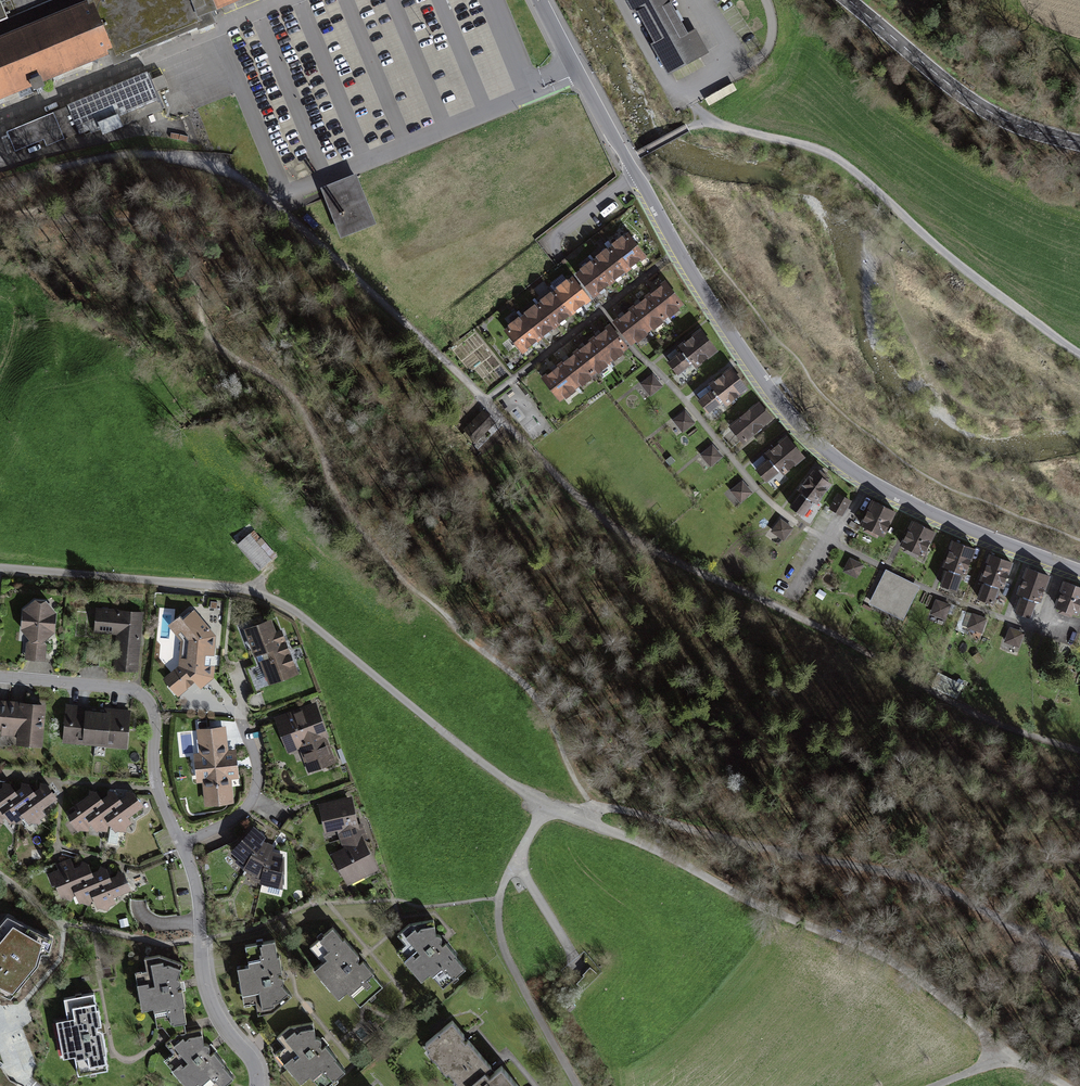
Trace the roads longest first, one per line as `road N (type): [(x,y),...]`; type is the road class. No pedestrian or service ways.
road 1 (track): [(0,567),(255,591),(547,811),(586,821)]
road 2 (track): [(586,821),(645,843),(747,902),(886,959),(1006,1054),(1067,1085)]
road 3 (residential): [(1079,571),(857,474),(777,397),(681,255)]
road 4 (track): [(1079,958),(927,882),(748,847),(608,807),(592,811)]
road 5 (track): [(1079,352),(993,293),(823,152),(704,120)]
road 6 (residential): [(182,844),(154,769),(152,705),(130,689),(0,676)]
road 7 (residential): [(681,255),(541,0)]
road 8 (tertiary): [(849,0),(976,104),(1079,142)]
road 9 (residential): [(256,1085),(251,1060),(206,992),(198,893),(182,844)]
road 10 (residential): [(681,255),(485,405)]
road 11 (track): [(518,862),(499,897),(502,944),(572,1085)]
road 12 (residential): [(182,844),(249,805),(258,766),(243,724)]

